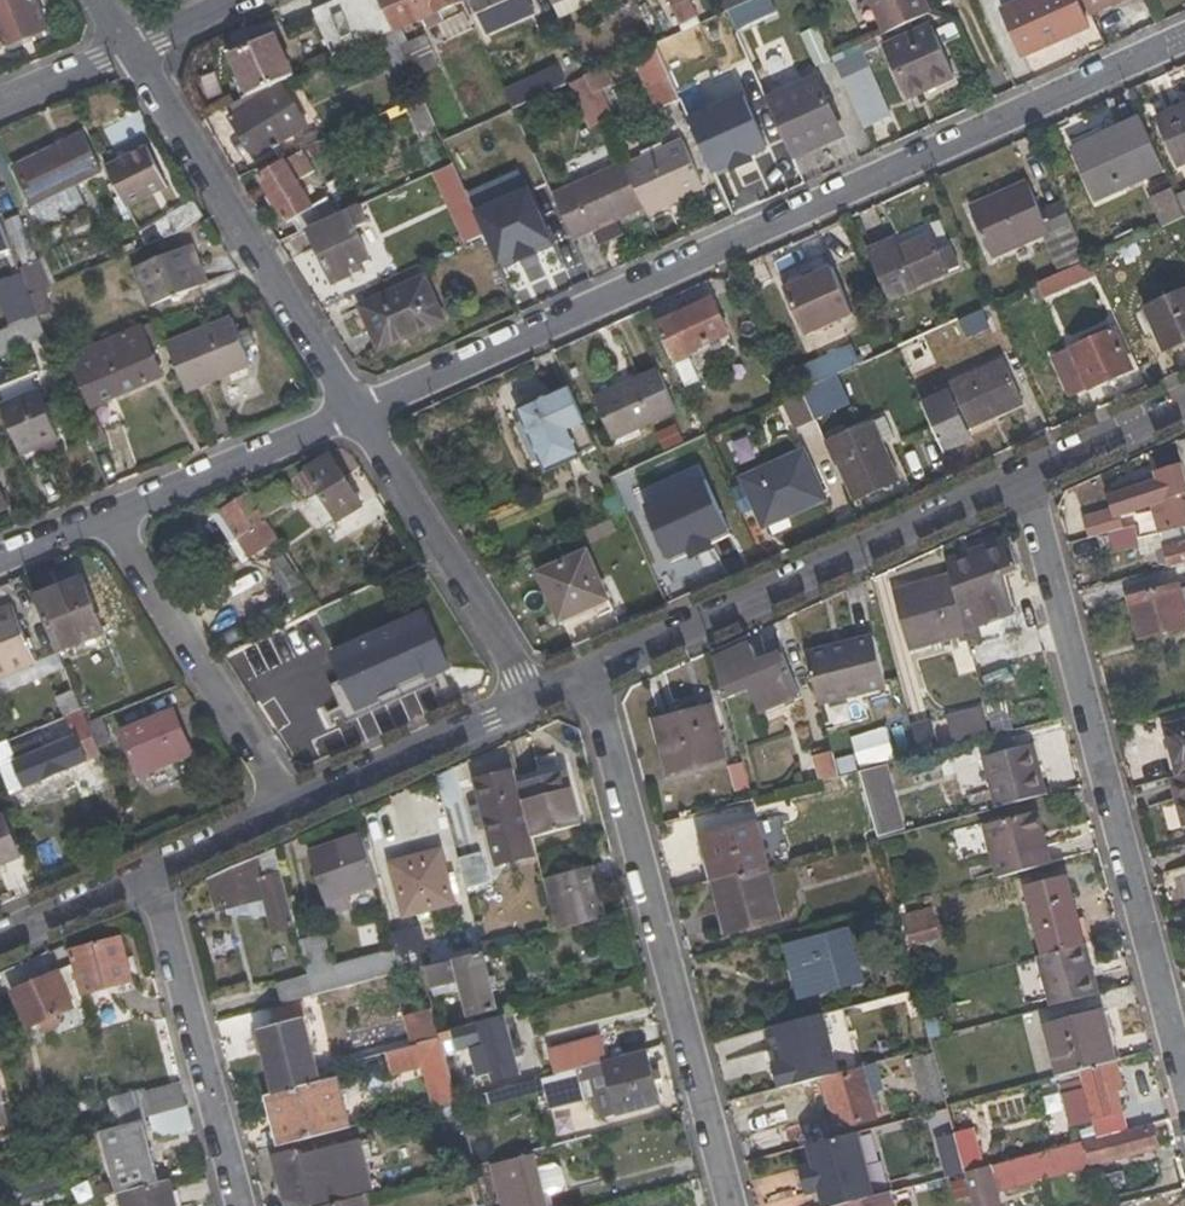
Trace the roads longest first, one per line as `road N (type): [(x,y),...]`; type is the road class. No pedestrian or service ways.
road 1 (residential): [(354,414),(1184,38)]
road 2 (residential): [(1024,475),(1184,1077)]
road 3 (residential): [(593,672),(733,1205)]
road 4 (residential): [(593,672),(1024,475)]
road 5 (residential): [(126,50),(354,414)]
road 6 (residential): [(109,516),(290,811)]
road 7 (residential): [(154,873),(242,1205)]
road 8 (residential): [(354,414),(531,700)]
road 9 (residential): [(109,516),(354,414)]
road 10 (residential): [(290,811),(531,700)]
road 11 (residential): [(1024,475),(1184,401)]
road 12 (residential): [(0,943),(154,873)]
road 13 (residential): [(154,873),(290,811)]
road 14 (residential): [(0,102),(126,50)]
road 15 (residential): [(126,50),(238,0)]

